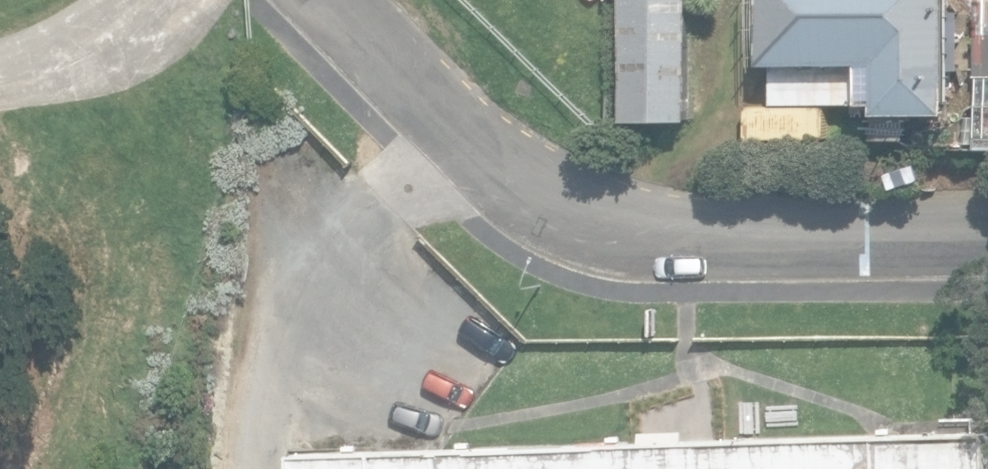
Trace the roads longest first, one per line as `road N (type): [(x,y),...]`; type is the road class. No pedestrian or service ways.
road 1 (residential): [(987,239),(622,239),(563,219),(497,175),(332,0)]
road 2 (track): [(0,68),(72,55),(144,0)]

